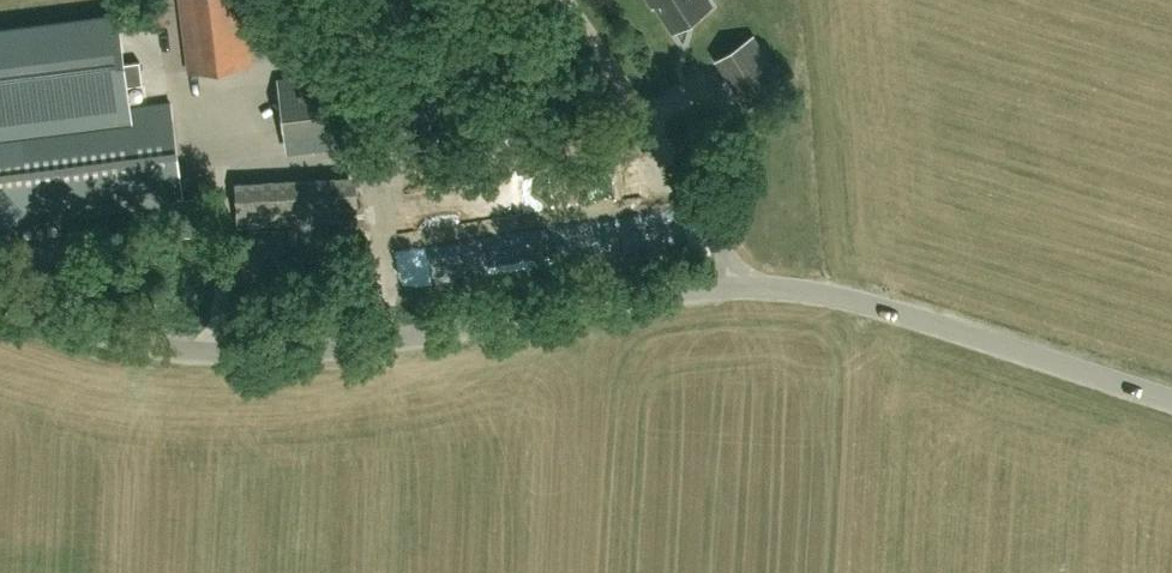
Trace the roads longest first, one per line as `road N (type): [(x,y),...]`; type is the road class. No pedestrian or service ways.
road 1 (unclassified): [(737,286),(263,352),(161,343),(0,301)]
road 2 (unclassified): [(1171,402),(848,298),(737,286)]
road 3 (unclassified): [(737,286),(731,259),(543,0)]

